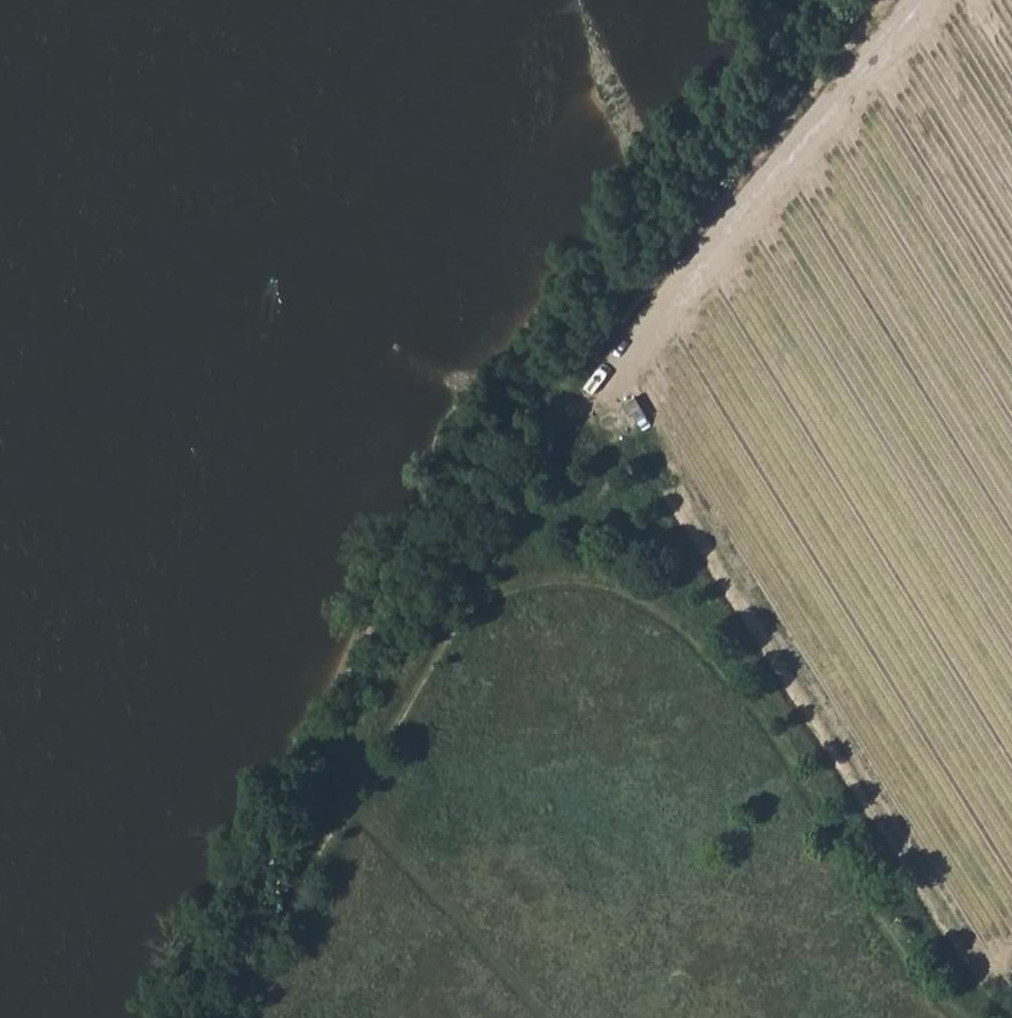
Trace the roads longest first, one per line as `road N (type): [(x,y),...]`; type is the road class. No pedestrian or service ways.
road 1 (track): [(901,0),(570,416),(241,1017)]

